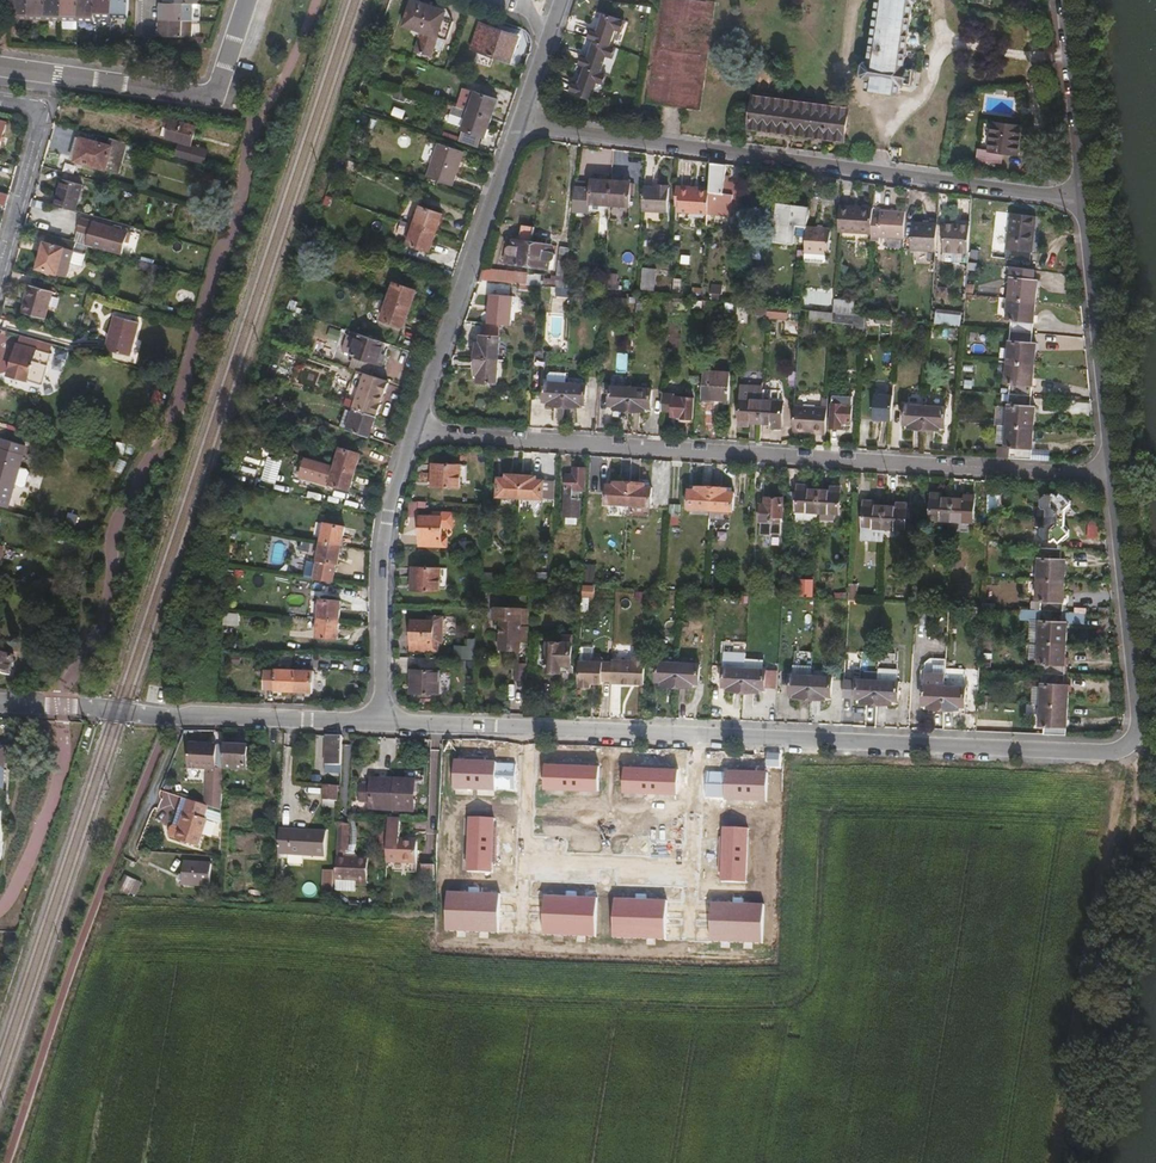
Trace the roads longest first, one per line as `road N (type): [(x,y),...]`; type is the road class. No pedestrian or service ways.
road 1 (residential): [(378,720),(1091,753),(1130,744)]
road 2 (residential): [(414,429),(1116,468)]
road 3 (residential): [(519,117),(1087,196)]
road 4 (track): [(1081,1162),(1137,790),(1130,744)]
road 5 (residential): [(0,704),(378,720)]
road 6 (residential): [(519,117),(414,429)]
road 7 (residential): [(0,67),(216,96),(248,0)]
road 8 (residential): [(414,429),(392,497),(378,720)]
road 9 (residential): [(1116,468),(1140,708),(1130,744)]
road 10 (residential): [(1087,196),(1116,468)]
road 11 (residential): [(0,274),(41,124),(35,105),(0,100)]
road 12 (residential): [(1067,0),(1087,196)]
road 13 (residential): [(561,0),(519,117)]

